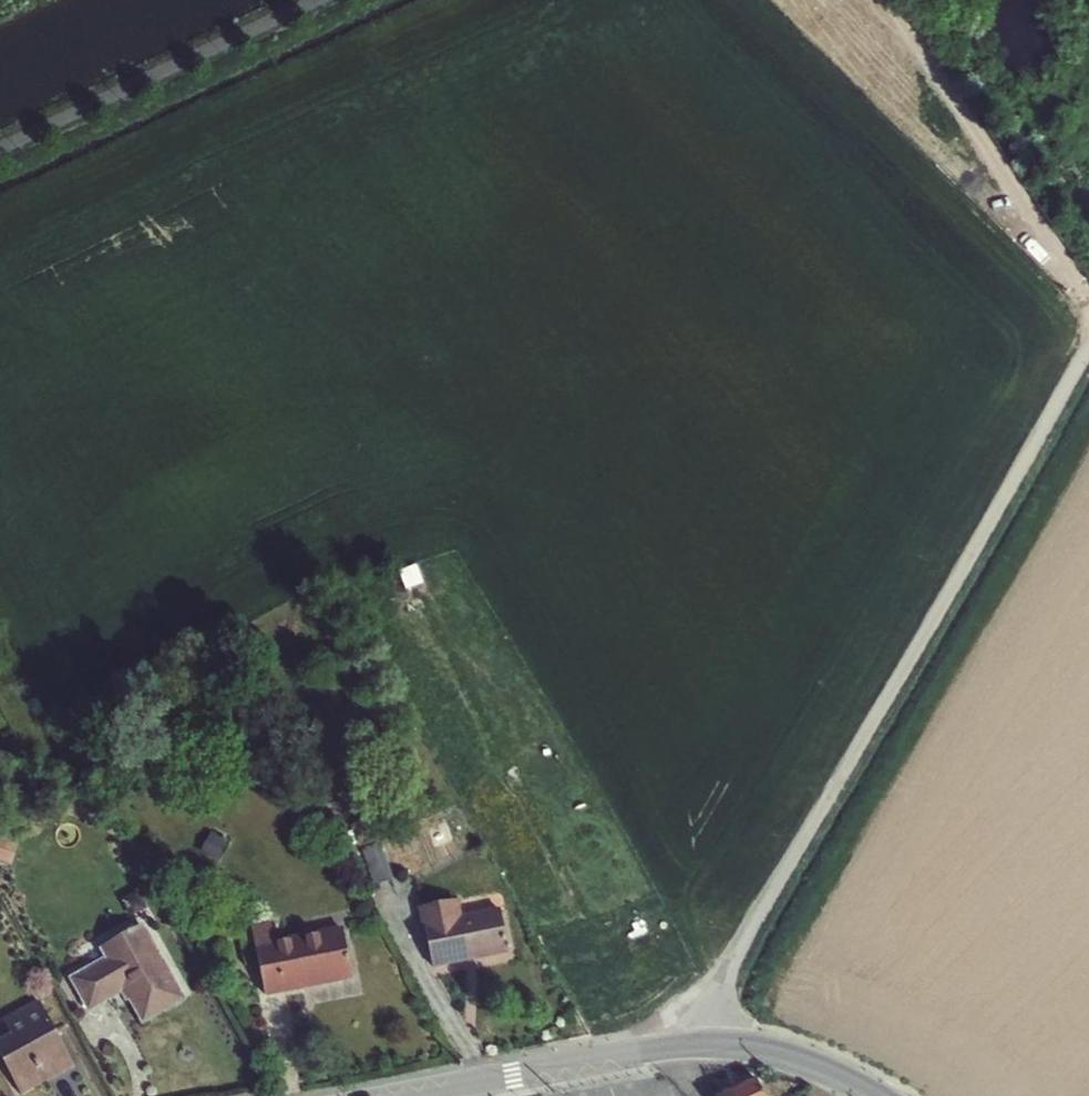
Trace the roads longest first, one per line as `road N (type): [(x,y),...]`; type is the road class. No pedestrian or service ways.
road 1 (unclassified): [(715,1045),(740,948),(1088,340)]
road 2 (residential): [(715,1045),(432,1095)]
road 3 (residential): [(870,1095),(772,1055),(715,1045)]

